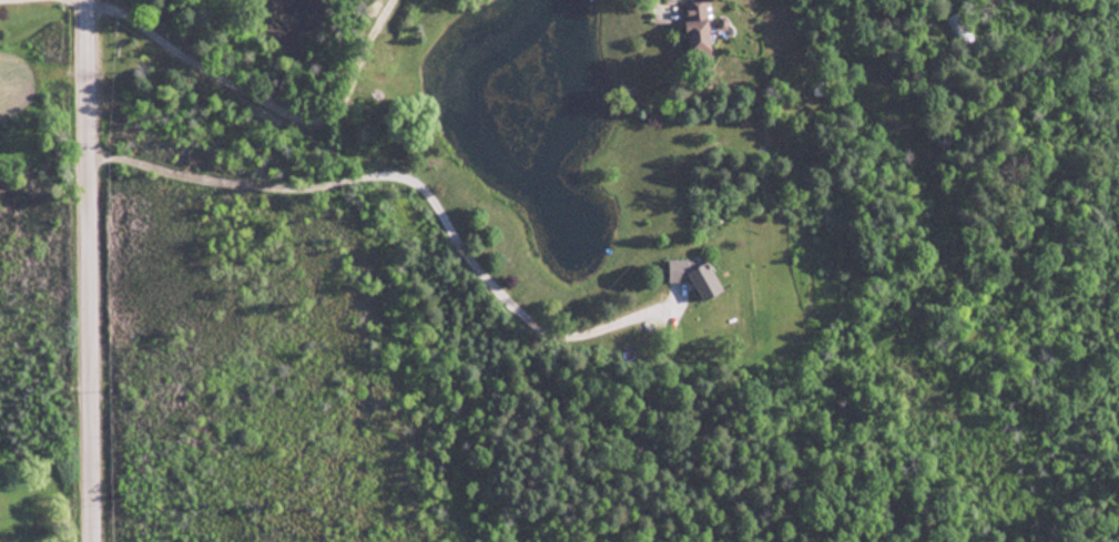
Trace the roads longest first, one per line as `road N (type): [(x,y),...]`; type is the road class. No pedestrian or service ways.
road 1 (residential): [(93,0),(97,541)]

